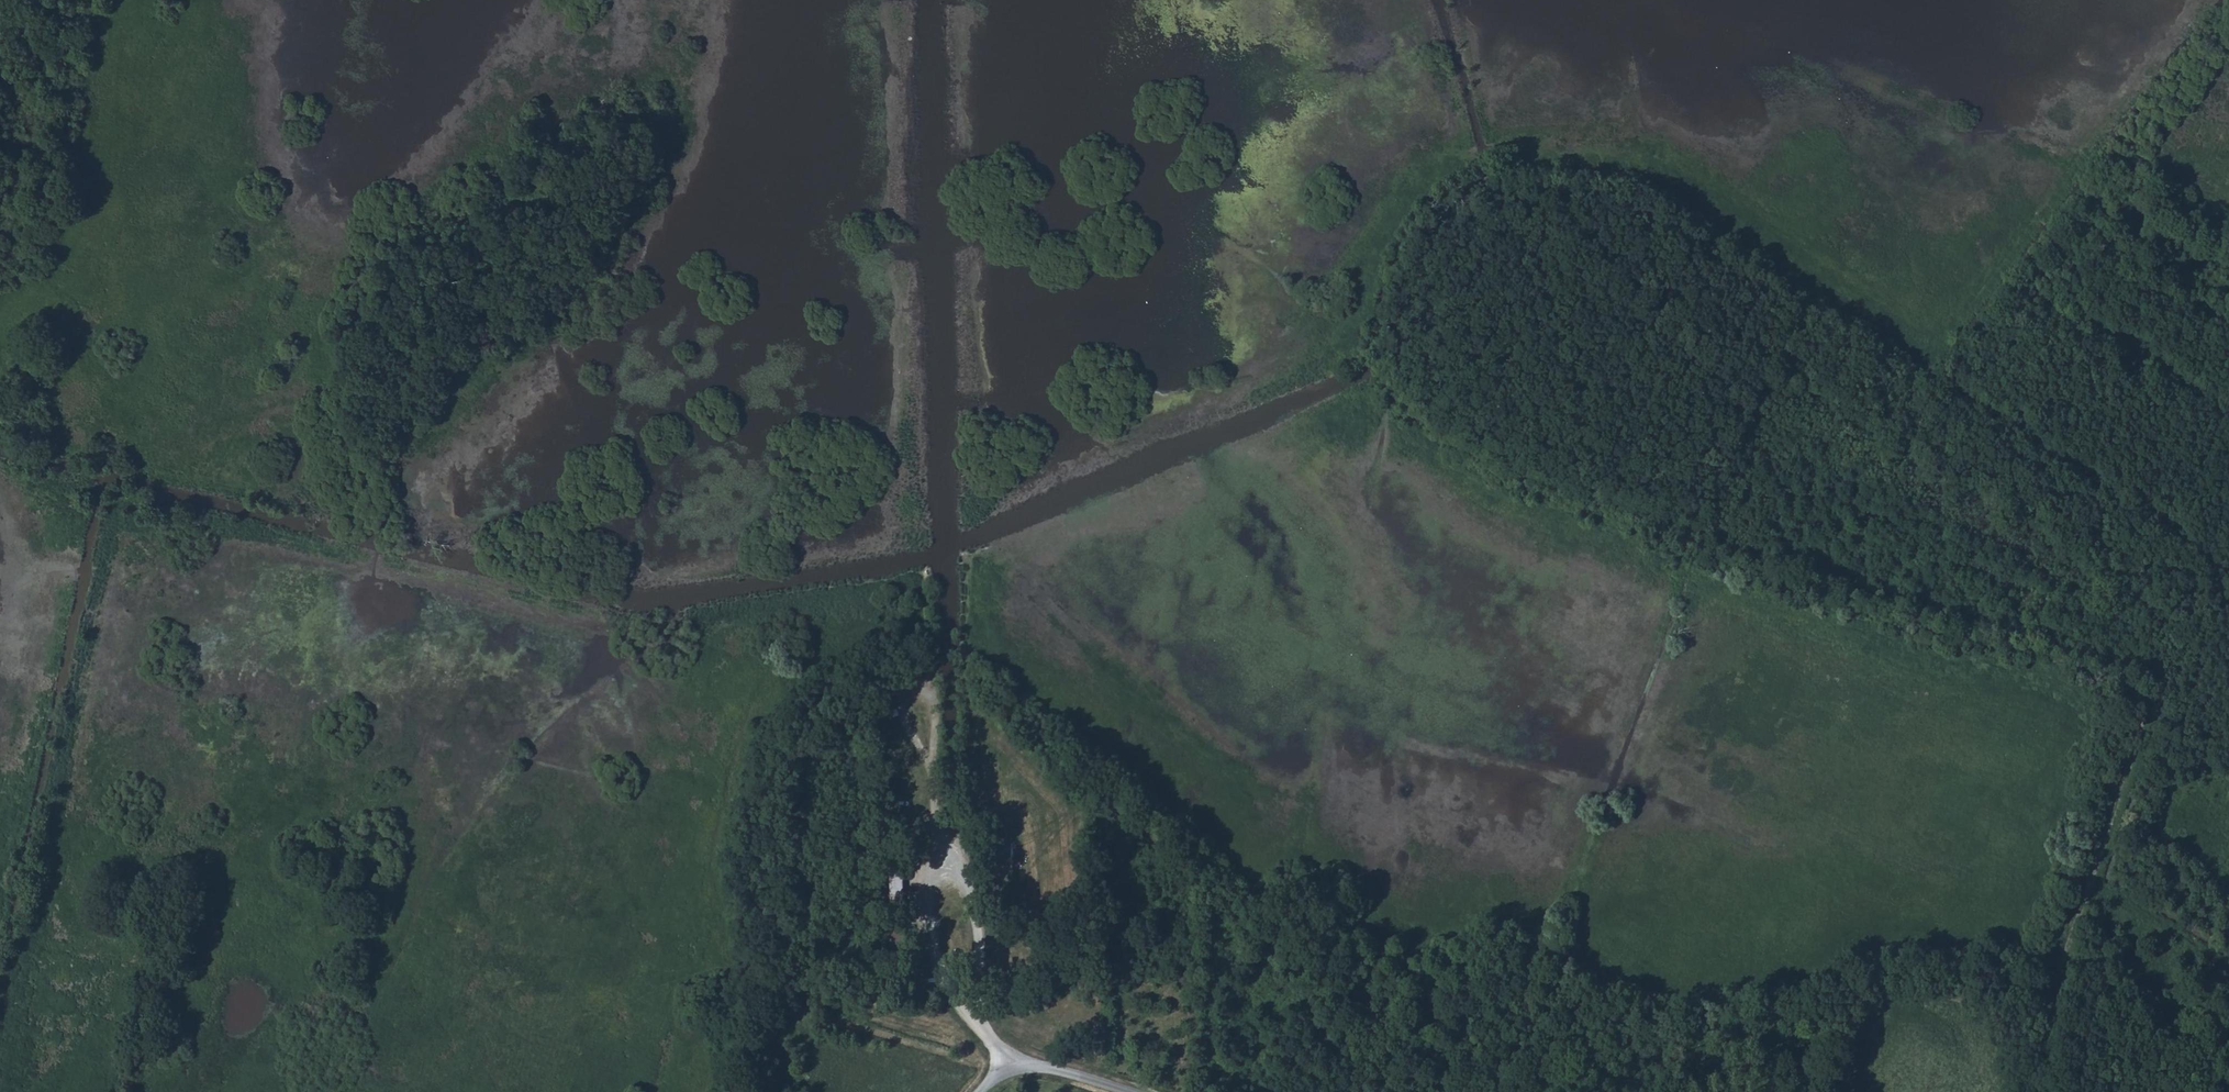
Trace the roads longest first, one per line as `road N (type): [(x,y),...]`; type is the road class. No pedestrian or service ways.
road 1 (track): [(2228,592),(2192,691),(2156,672),(2039,1091)]
road 2 (unclassified): [(1131,1091),(1046,1068),(1011,1069),(982,1091)]

